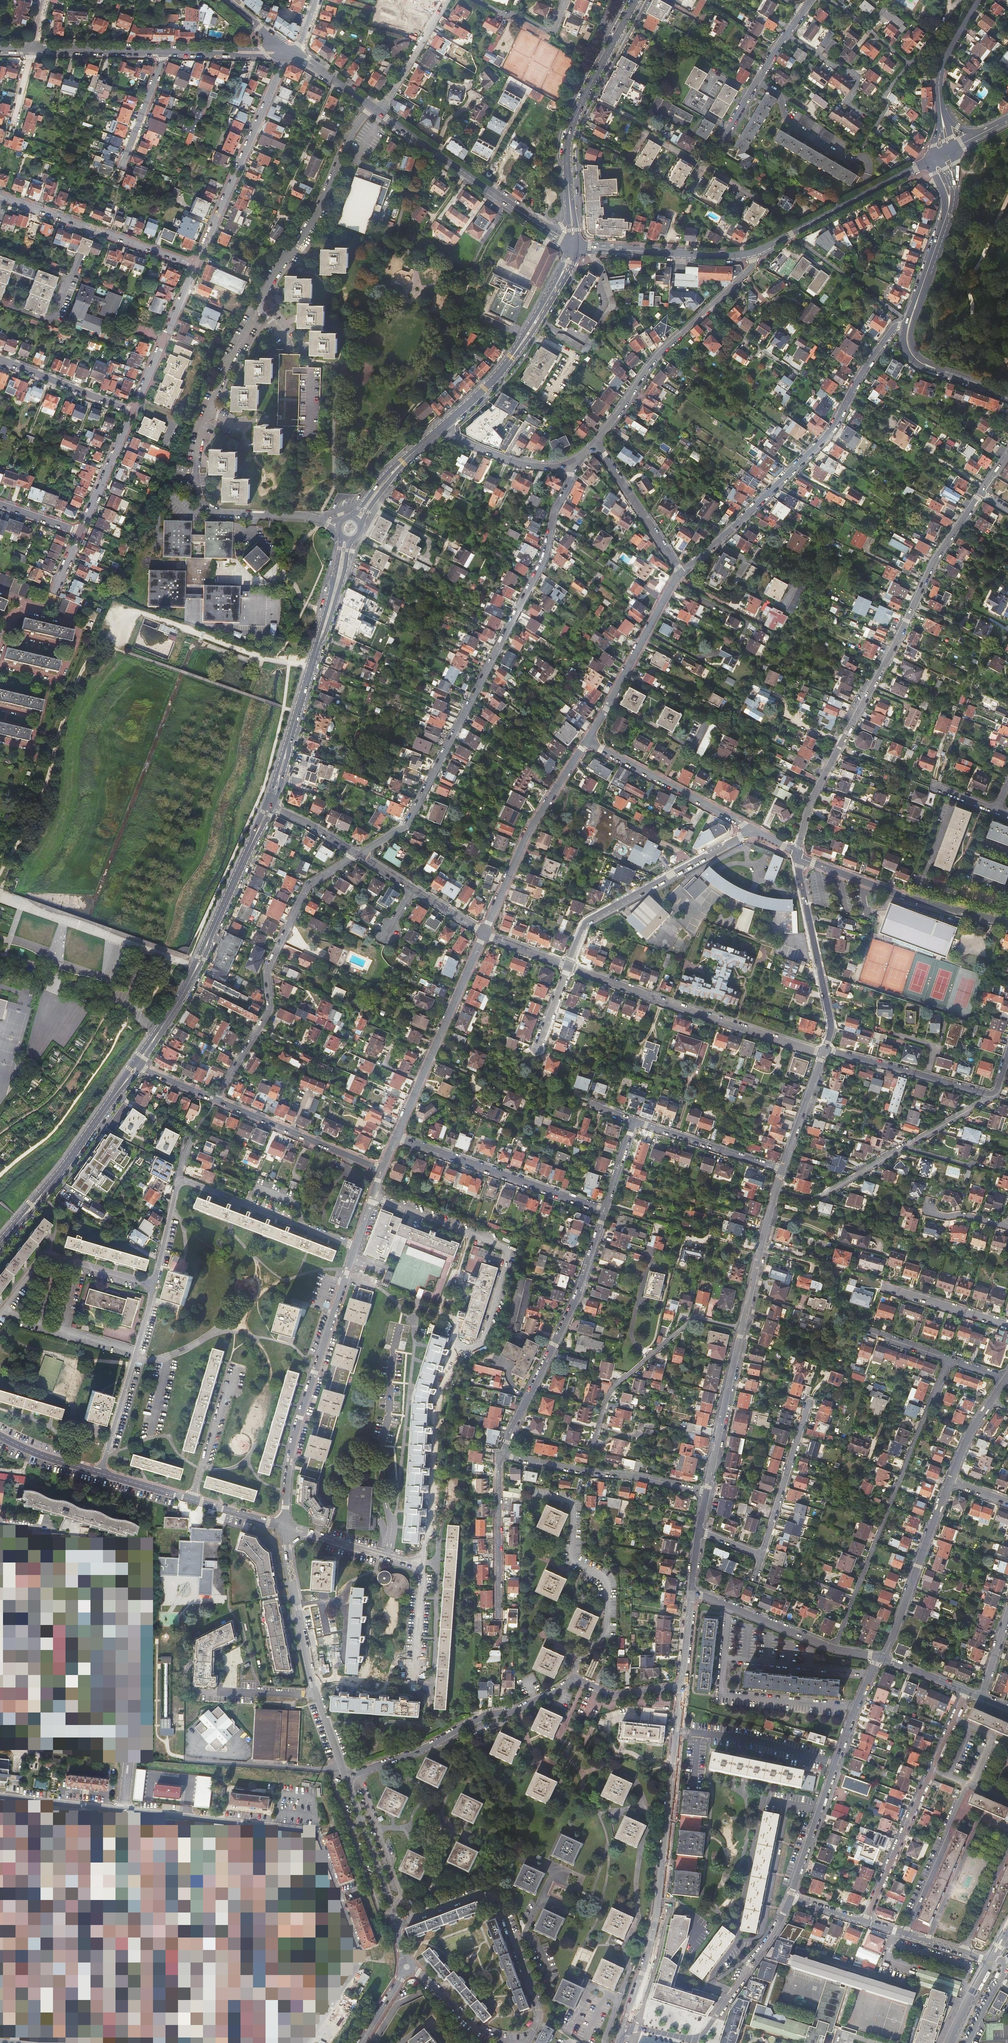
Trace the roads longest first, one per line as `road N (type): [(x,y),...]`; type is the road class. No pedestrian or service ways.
road 1 (residential): [(423,1563),(436,1393),(452,1349),(484,1338),(508,1251),(373,1196)]
road 2 (residential): [(358,854),(409,821),(545,557),(571,465)]
road 3 (residential): [(197,483),(198,446),(224,373),(371,106)]
road 4 (residential): [(797,855),(812,801),(934,561),(981,493)]
road 5 (residential): [(626,2024),(654,1937),(680,1687)]
road 6 (residential): [(905,323),(878,351),(822,442),(680,570)]
road 7 (residential): [(950,1359),(833,1649)]
road 8 (residential): [(604,2042),(629,1970),(625,1945),(637,1916),(638,1857),(649,1826),(633,1781),(607,1767)]
road 9 (residential): [(216,1100),(267,1014),(268,970),(306,889),(358,854)]
road 10 (secondary): [(269,806),(197,966),(137,1066)]
road 11 (residential): [(284,1526),(300,1418),(355,1246)]
road 12 (residential): [(568,966),(824,1051)]
road 13 (residential): [(606,1208),(579,1293),(504,1454)]
road 14 (residential): [(346,1776),(312,1682),(284,1526)]
road 15 (residential): [(525,2042),(538,2014),(496,1902),(474,1895),(395,1923)]
road 16 (residential): [(880,1657),(790,1898)]
road 17 (residential): [(864,1921),(966,1691)]
road 18 (residential): [(527,1491),(569,1500),(572,1553),(607,1584),(606,1627),(581,1653),(575,1681)]
road 19 (residential): [(346,1776),(575,1681)]
road 20 (residential): [(790,1898),(704,2037),(626,2024)]
road 21 (residential): [(754,831),(584,923),(568,966)]
road 22 (residential): [(291,53),(196,265)]
road 23 (secondary): [(636,0),(570,133),(571,214)]
road 24 (secondary): [(573,245),(505,366),(441,428)]
road 25 (secondary): [(137,1066),(0,1243)]
road 26 (residential): [(395,1137),(606,1208)]
road 27 (residential): [(395,1137),(484,933)]
road 28 (residential): [(1007,924),(903,896),(797,855)]
road 29 (residential): [(742,1329),(694,1318),(613,1388),(593,1449)]
road 30 (residential): [(484,933),(529,833),(587,741)]
road 31 (residential): [(196,265),(0,196)]
road 32 (residential): [(706,1492),(504,1454)]
road 33 (residential): [(989,1094),(815,1198)]
road 34 (secondary): [(547,229),(381,113)]
road 35 (secondary): [(751,252),(930,160)]
road 36 (residential): [(824,1051),(831,1025),(797,855)]
road 37 (residential): [(587,741),(680,570)]
road 38 (residential): [(155,1285),(101,1472)]
road 39 (residential): [(587,741),(754,831)]
road 40 (residential): [(880,1657),(949,1482)]
road 41 (residential): [(180,1181),(355,1246)]
road 42 (residential): [(0,1312),(49,1255),(155,1285)]
road 43 (residential): [(596,443),(655,359),(711,306)]
road 44 (residential): [(216,1100),(381,1170)]
road 45 (secondary): [(573,245),(751,252)]
road 46 (residential): [(706,1492),(742,1329)]
road 47 (residential): [(504,1454),(498,1620)]
road 48 (residential): [(928,1941),(981,1816),(1007,1828)]
road 49 (residential): [(742,1329),(782,1170)]
road 50 (residential): [(965,1784),(905,1934)]
road 51 (residential): [(196,265),(132,413)]
road 52 (residential): [(634,1122),(782,1170)]
road 53 (residential): [(395,1923),(346,1776)]
road 54 (residential): [(808,1409),(760,1554)]
road 55 (secondary): [(313,660),(269,806)]
road 56 (residential): [(692,1591),(833,1649)]
road 57 (residential): [(680,570),(596,443)]
road 58 (residential): [(284,1526),(423,1563)]
road 59 (residential): [(0,360),(132,413)]
road 60 (residential): [(192,1499),(235,1368)]
road 61 (residential): [(441,428),(504,459),(571,465)]
road 62 (residential): [(206,505),(228,514),(339,525)]
road 63 (secondary): [(165,51),(32,49)]
road 64 (residential): [(786,34),(856,76),(845,102),(863,115)]
road 65 (residential): [(381,113),(446,0)]
road 66 (residential): [(132,413),(80,532)]
road 67 (residential): [(407,1967),(510,2042)]
road 68 (secondary): [(341,536),(313,660)]
road 69 (residential): [(782,1170),(824,1051)]
road 70 (secondary): [(291,53),(165,51)]
road 71 (secondary): [(313,660),(349,540)]
road 72 (residential): [(1007,1326),(888,1291)]
road 73 (residential): [(165,51),(124,167)]
road 74 (residential): [(786,34),(724,139)]
road 75 (residential): [(413,1684),(423,1563)]

